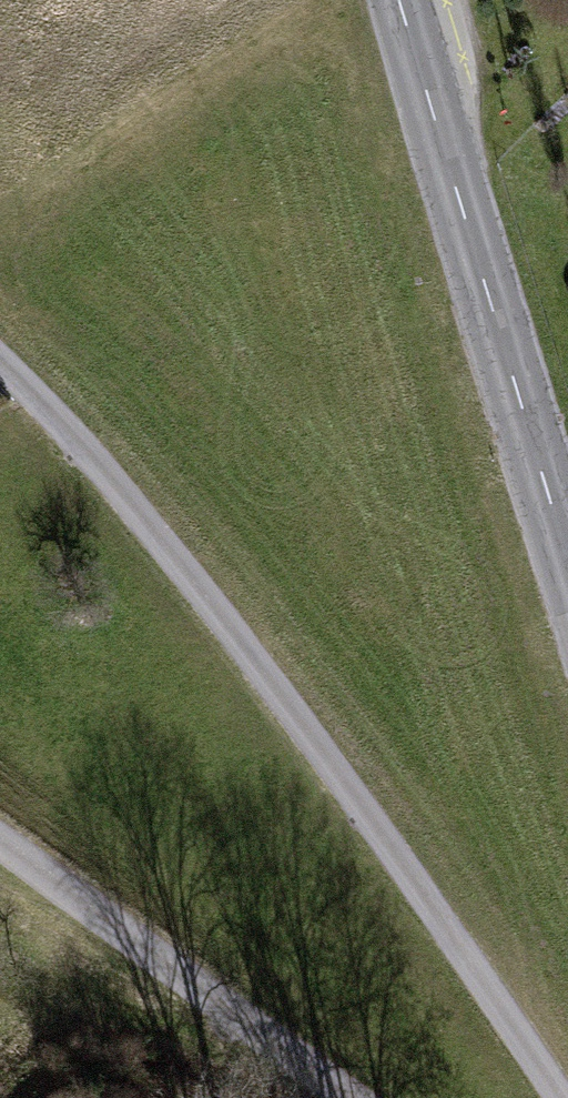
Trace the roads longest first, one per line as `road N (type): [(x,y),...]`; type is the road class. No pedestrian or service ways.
road 1 (track): [(560,1097),(208,601),(88,451),(0,360)]
road 2 (tertiary): [(567,558),(399,0)]
road 3 (residential): [(348,1097),(0,841)]

